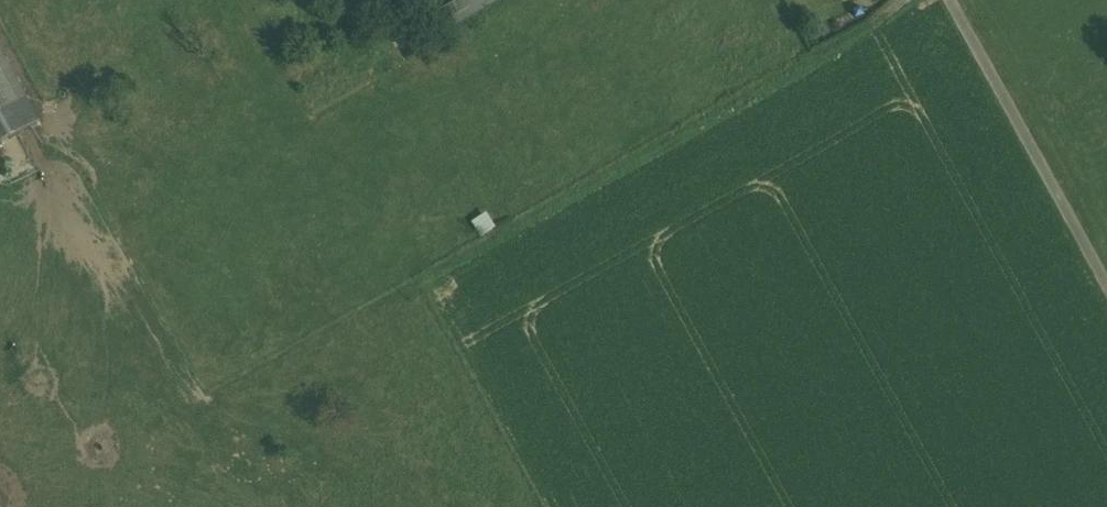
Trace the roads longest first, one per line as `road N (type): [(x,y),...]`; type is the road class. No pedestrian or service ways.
road 1 (unclassified): [(956,0),(1106,280)]

